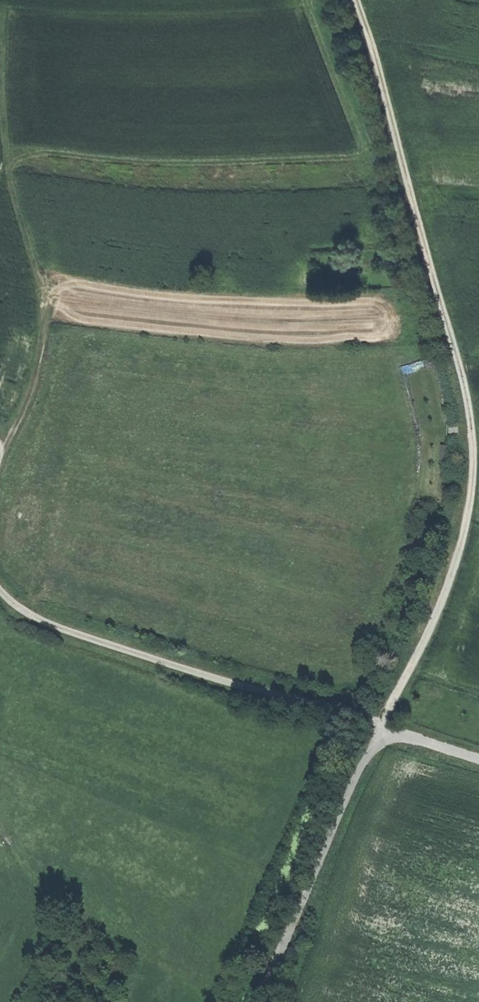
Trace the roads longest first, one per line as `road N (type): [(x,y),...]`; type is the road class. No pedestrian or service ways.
road 1 (track): [(382,724),(463,539),(473,435),(461,353),(355,0)]
road 2 (track): [(1,449),(41,357),(44,307),(14,193),(4,117),(7,20)]
road 3 (track): [(382,724),(51,626),(0,590)]

